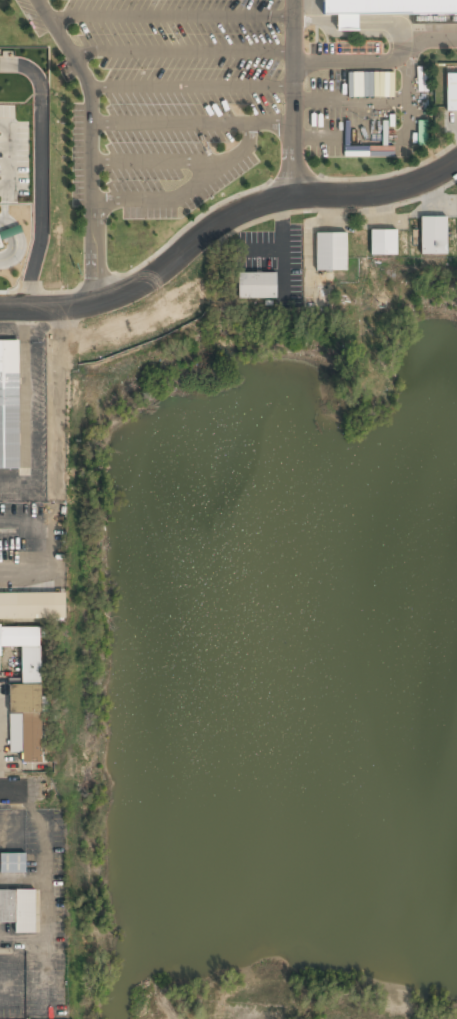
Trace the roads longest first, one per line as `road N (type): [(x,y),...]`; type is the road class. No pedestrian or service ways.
road 1 (residential): [(456,164),(401,188),(278,199),(246,210),(153,277),(112,296),(71,306),(0,307)]

